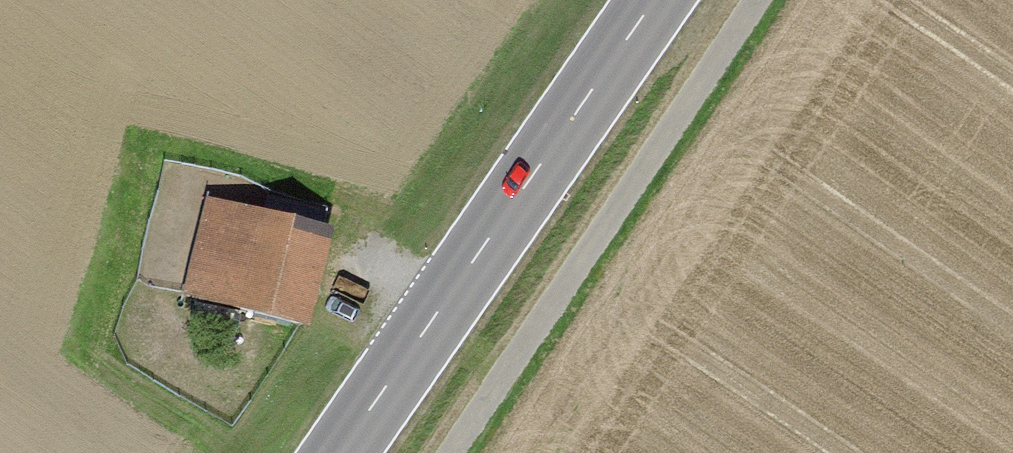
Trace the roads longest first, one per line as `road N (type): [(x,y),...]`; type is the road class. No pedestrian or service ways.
road 1 (tertiary): [(651,0),(337,452)]
road 2 (track): [(450,452),(758,0)]

